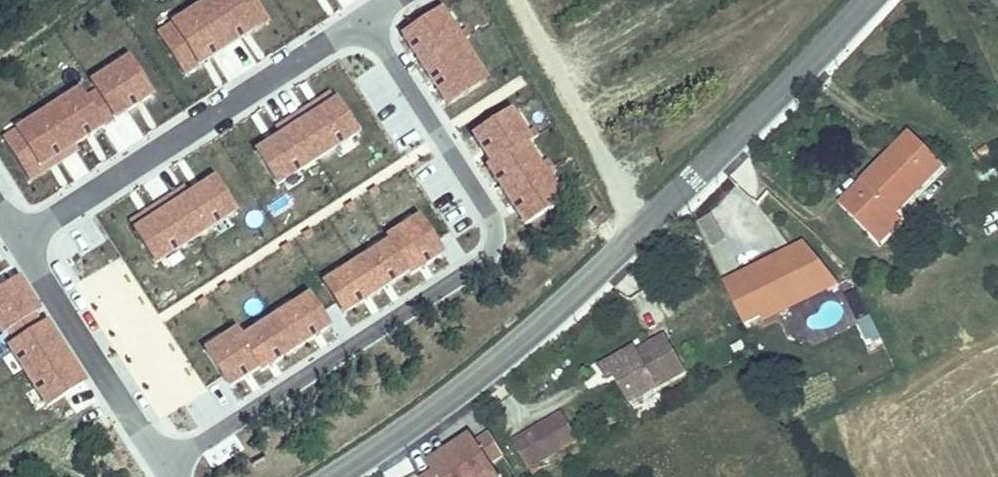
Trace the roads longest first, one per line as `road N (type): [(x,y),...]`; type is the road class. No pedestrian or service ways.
road 1 (tertiary): [(331,476),(409,428),(546,313),(782,88),(862,0)]
road 2 (track): [(632,234),(505,0)]

